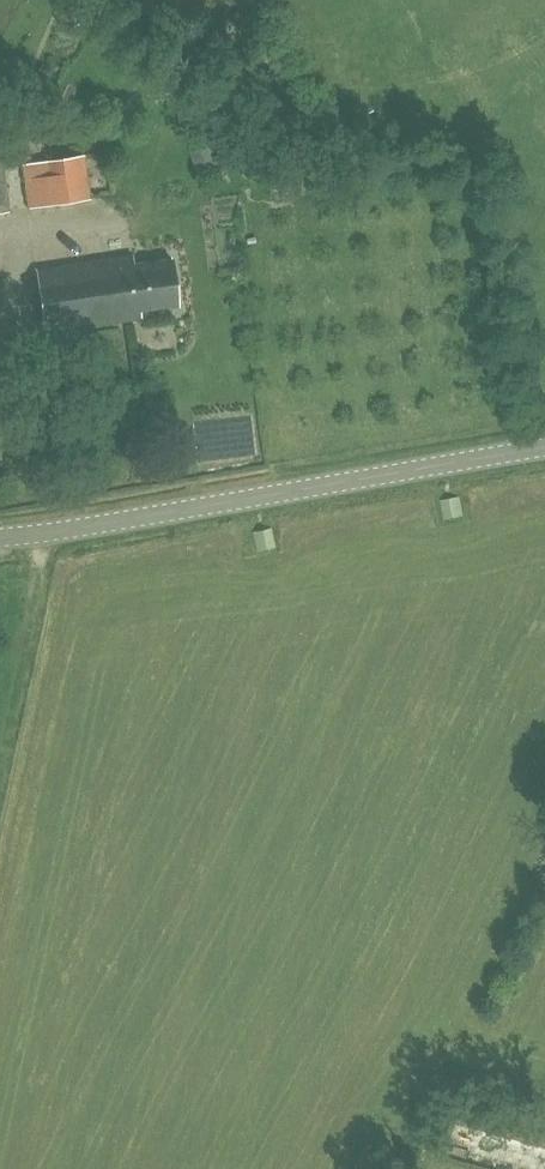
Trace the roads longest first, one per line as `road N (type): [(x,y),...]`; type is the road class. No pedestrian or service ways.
road 1 (unclassified): [(544,450),(0,535)]

